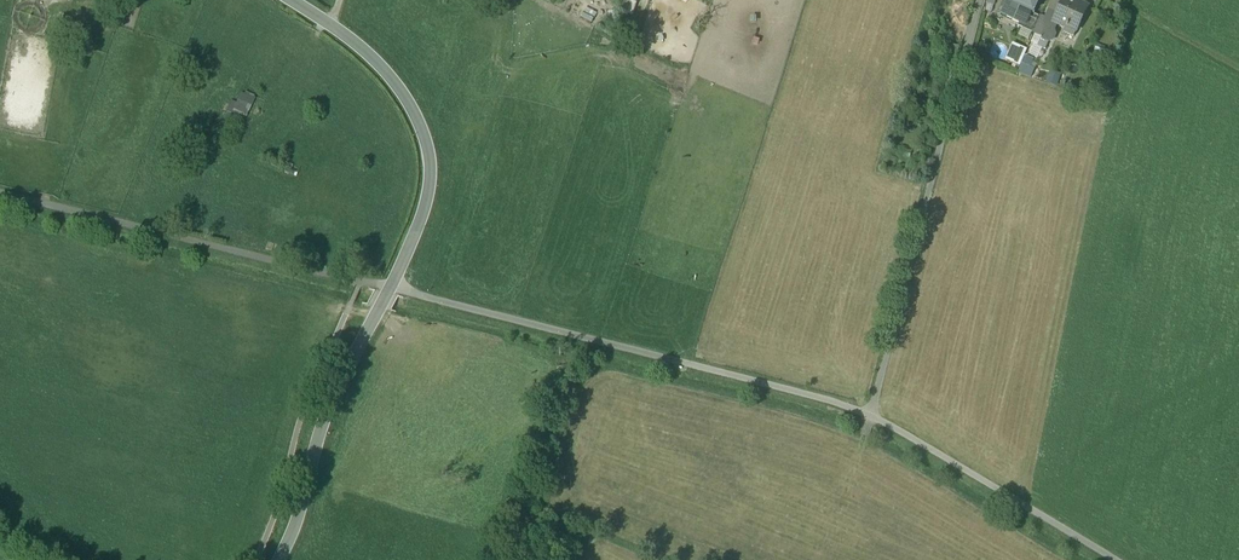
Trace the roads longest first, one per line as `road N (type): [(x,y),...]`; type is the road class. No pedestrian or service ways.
road 1 (track): [(871,415),(390,288)]
road 2 (track): [(0,193),(390,288)]
road 3 (unclassified): [(390,288),(423,206),(427,179),(414,129),(379,73),(278,0)]
road 4 (track): [(1109,559),(871,415)]
road 5 (unclassified): [(281,559),(335,390),(377,317)]
road 6 (track): [(929,187),(871,415)]
road 7 (residential): [(981,0),(929,187)]
road 8 (track): [(1238,71),(1117,0)]

